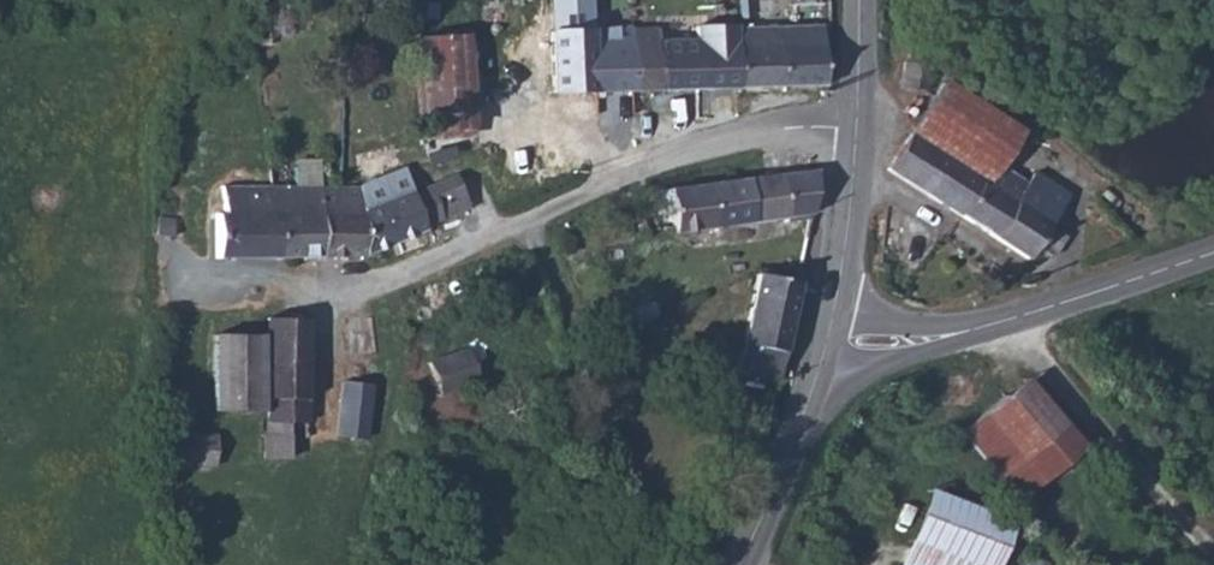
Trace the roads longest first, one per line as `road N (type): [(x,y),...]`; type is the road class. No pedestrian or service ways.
road 1 (residential): [(854,129),(738,135),(372,290),(287,294)]
road 2 (tertiary): [(828,334),(906,345),(989,332),(1213,252)]
road 3 (track): [(1213,541),(989,332)]
road 4 (tertiary): [(828,334),(736,564)]
road 5 (tertiary): [(854,129),(828,334)]
road 6 (tertiary): [(859,0),(854,129)]

